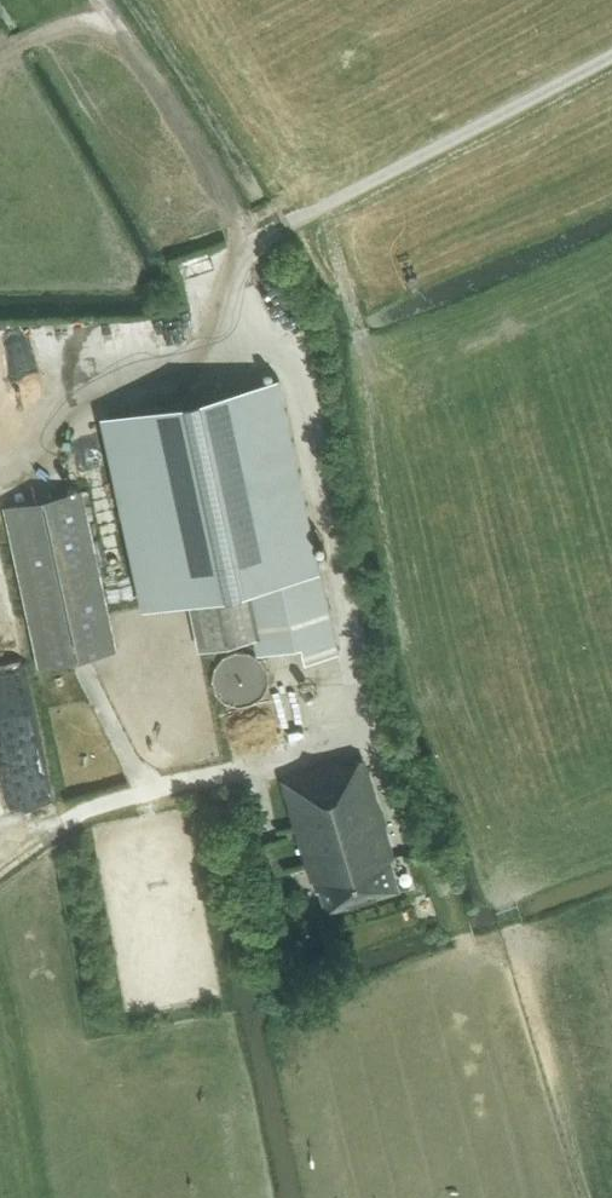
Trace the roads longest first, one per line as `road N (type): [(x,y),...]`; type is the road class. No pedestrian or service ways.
road 1 (track): [(100,0),(211,173),(248,248),(223,330),(205,351),(186,365),(91,396),(0,480)]
road 2 (unclassified): [(248,248),(611,55)]
road 3 (track): [(0,871),(88,810),(372,742)]
road 4 (track): [(85,668),(150,792)]
road 5 (track): [(0,56),(50,30),(118,28)]

